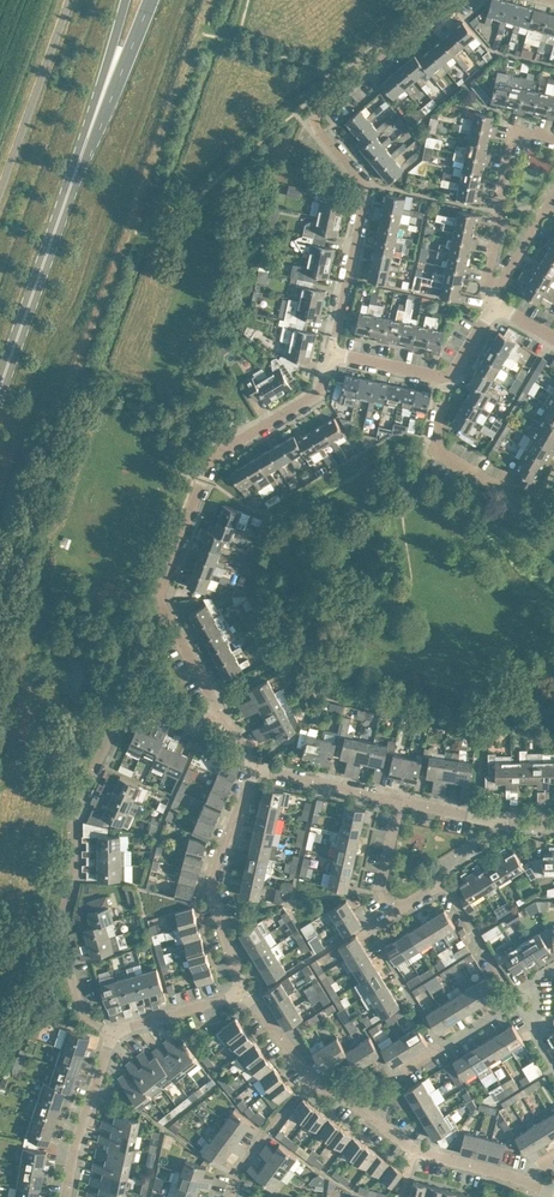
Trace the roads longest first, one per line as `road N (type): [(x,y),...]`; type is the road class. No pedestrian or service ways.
road 1 (residential): [(112,1034),(83,1012),(60,936),(74,817),(114,725),(138,705),(194,722),(221,712)]
road 2 (residential): [(332,352),(321,390),(213,457),(165,586),(167,608),(221,712)]
road 3 (residential): [(451,2),(315,118),(366,190),(332,352)]
road 4 (residential): [(243,993),(211,879),(255,768)]
road 5 (secondary): [(68,192),(151,0)]
road 6 (secondary): [(0,388),(68,192)]
road 7 (unclassified): [(0,190),(69,0)]
road 8 (residential): [(332,352),(446,375),(493,304)]
road 9 (secondary): [(125,0),(68,192)]
road 10 (residential): [(490,287),(513,140),(526,131),(553,137)]
road 11 (residential): [(377,1122),(397,1076),(515,997)]
road 12 (residential): [(400,798),(384,900),(407,903),(439,875)]
road 13 (residential): [(66,1196),(112,1034)]
road 14 (residential): [(400,798),(255,768)]
road 15 (residential): [(553,1195),(414,1149)]
road 16 (residential): [(230,1196),(239,1169),(313,1079)]
road 17 (residential): [(515,997),(439,875)]
road 18 (residential): [(112,1034),(243,993)]

